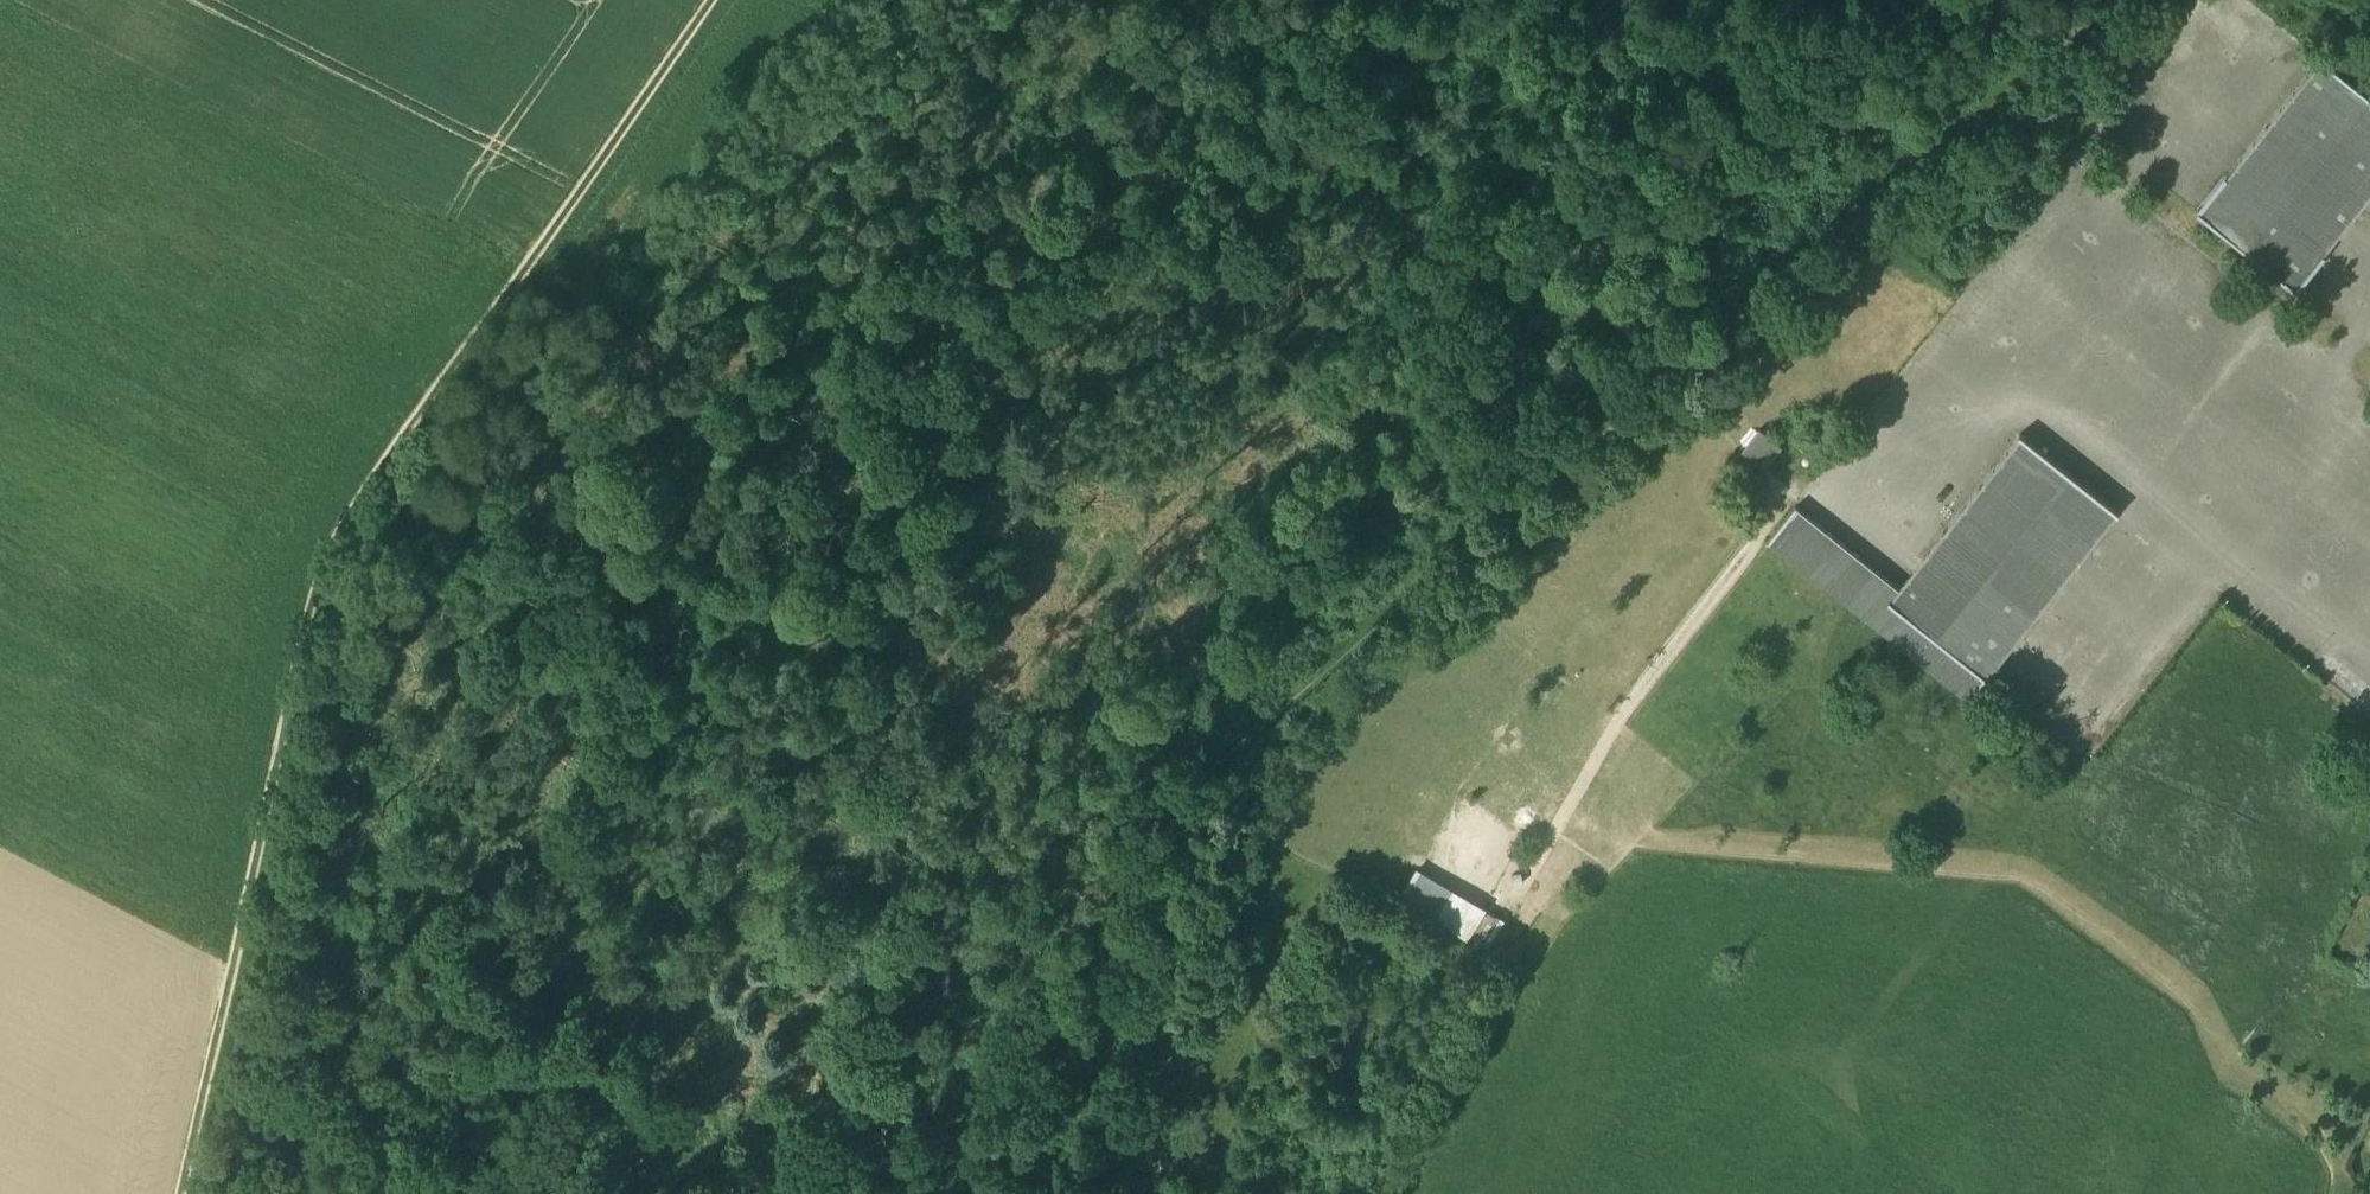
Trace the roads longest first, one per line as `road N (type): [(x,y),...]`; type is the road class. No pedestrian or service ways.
road 1 (track): [(192,1193),(325,559),(715,0)]

